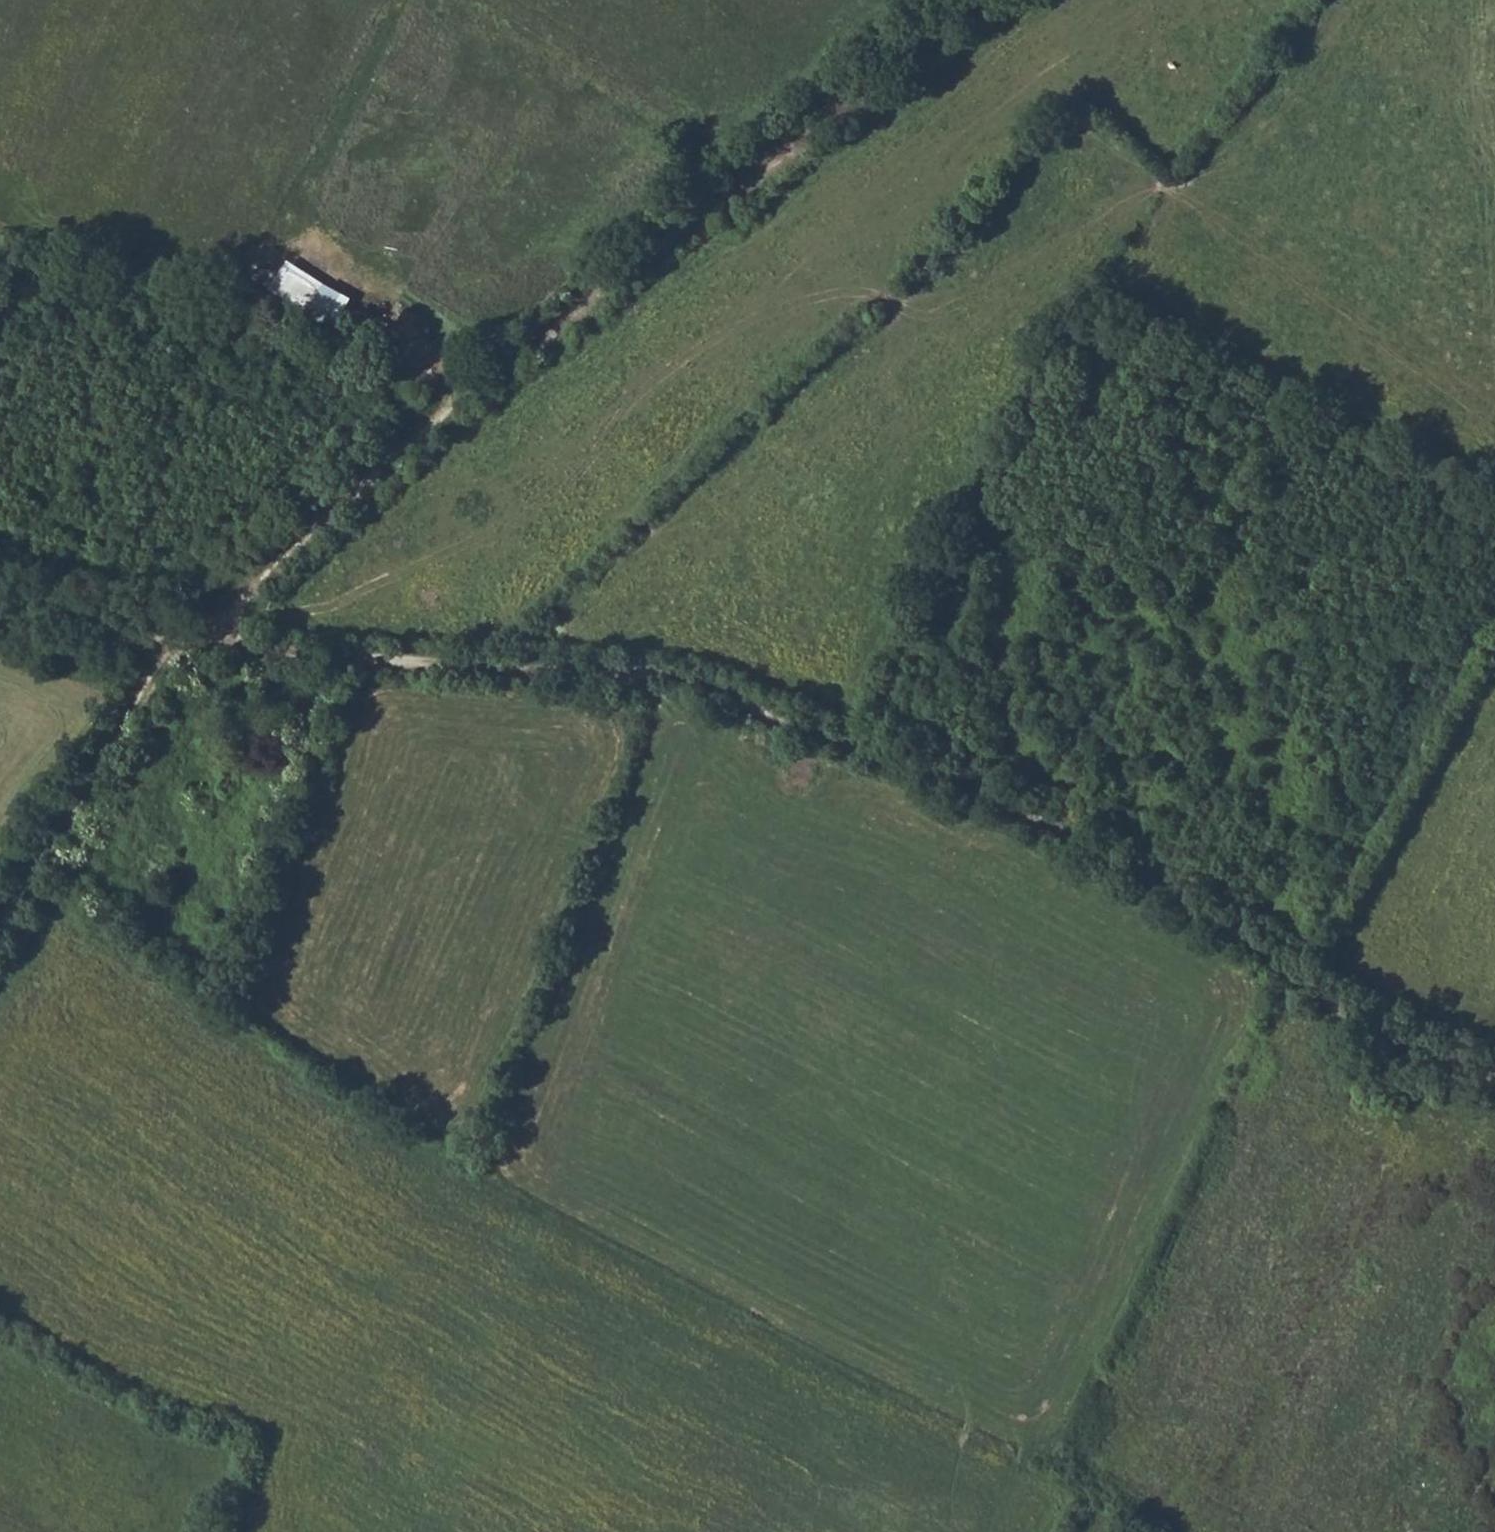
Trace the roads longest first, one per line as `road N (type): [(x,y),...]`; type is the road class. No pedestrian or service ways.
road 1 (track): [(1494,1082),(1425,1064),(1235,935),(953,784),(813,740),(690,685),(224,649),(141,656),(0,612)]
road 2 (track): [(999,0),(494,376),(183,653),(122,762),(0,928)]

